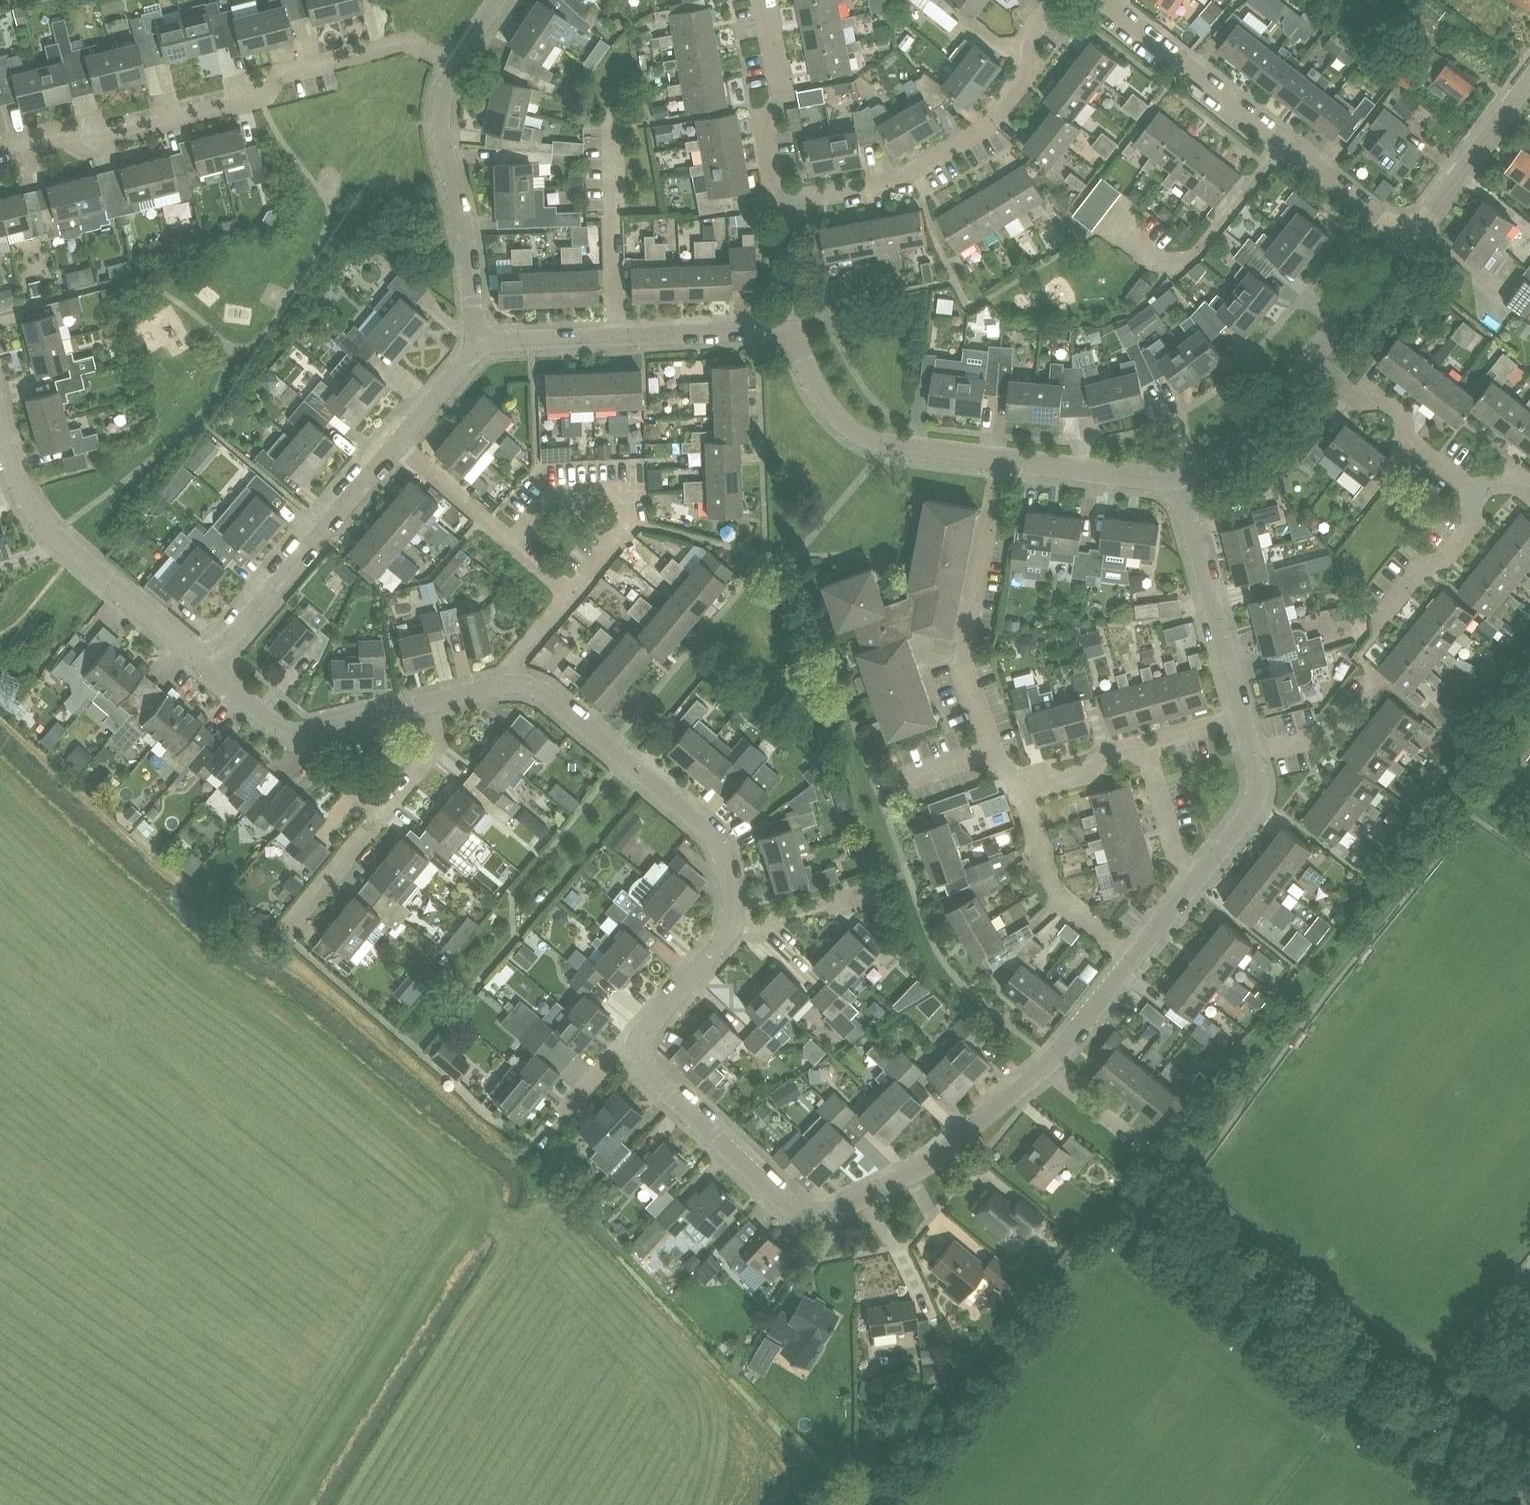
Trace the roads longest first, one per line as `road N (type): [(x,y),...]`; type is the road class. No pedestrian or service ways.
road 1 (residential): [(637,1053),(648,1073),(793,1212),(816,1219),(932,1162),(1044,1068)]
road 2 (residential): [(0,145),(51,132),(77,146),(264,99),(280,75),(406,42),(454,65)]
road 3 (residential): [(426,703),(510,683),(544,693),(715,837),(731,925)]
road 4 (residential): [(206,666),(482,336)]
road 5 (residential): [(1409,239),(1103,0)]
road 6 (residential): [(783,204),(887,184),(974,134),(1028,71),(1024,39),(1054,0)]
road 7 (residential): [(1000,460),(963,666),(995,761),(1030,783)]
road 8 (residential): [(0,428),(16,481),(39,518),(206,666)]
road 9 (residential): [(779,334),(482,336)]
road 10 (residential): [(283,933),(431,755),(426,703)]
road 11 (residential): [(482,336),(443,142),(442,101),(454,65)]
road 12 (residential): [(1000,460),(865,439),(834,415),(797,347),(779,334)]
road 13 (residential): [(206,666),(293,733),(426,703)]
road 14 (residential): [(1242,716),(1182,478)]
road 15 (residential): [(1477,493),(1405,438),(1404,417),(1383,400),(1361,402),(1309,362)]
road 16 (residential): [(1134,959),(1056,889),(1036,840),(1030,783)]
road 17 (residential): [(783,204),(763,124),(783,95),(763,0)]
road 18 (residential): [(1529,77),(1409,239)]
road 19 (residential): [(1182,478),(1000,460)]
road 20 (residential): [(1309,362),(1233,454),(1182,478)]
road 21 (residential): [(1374,626),(1473,526),(1477,493)]
road 22 (residential): [(731,925),(646,1030),(637,1053)]
road 23 (residential): [(1409,239),(1309,362)]
road 24 (residential): [(731,925),(754,926),(876,887)]
road 25 (residential): [(1252,754),(1328,734),(1372,679)]
road 26 (residential): [(1200,875),(1176,853),(1144,744)]
road 27 (residential): [(1044,1068),(1134,959)]
road 28 (residential): [(1200,875),(1255,804),(1252,754)]
road 29 (residential): [(538,1144),(608,1062),(637,1053)]
road 30 (residential): [(779,334),(783,204)]
road 31 (residential): [(1030,783),(1092,772),(1102,756),(1144,744)]
road 32 (residential): [(1142,1146),(1044,1068)]

